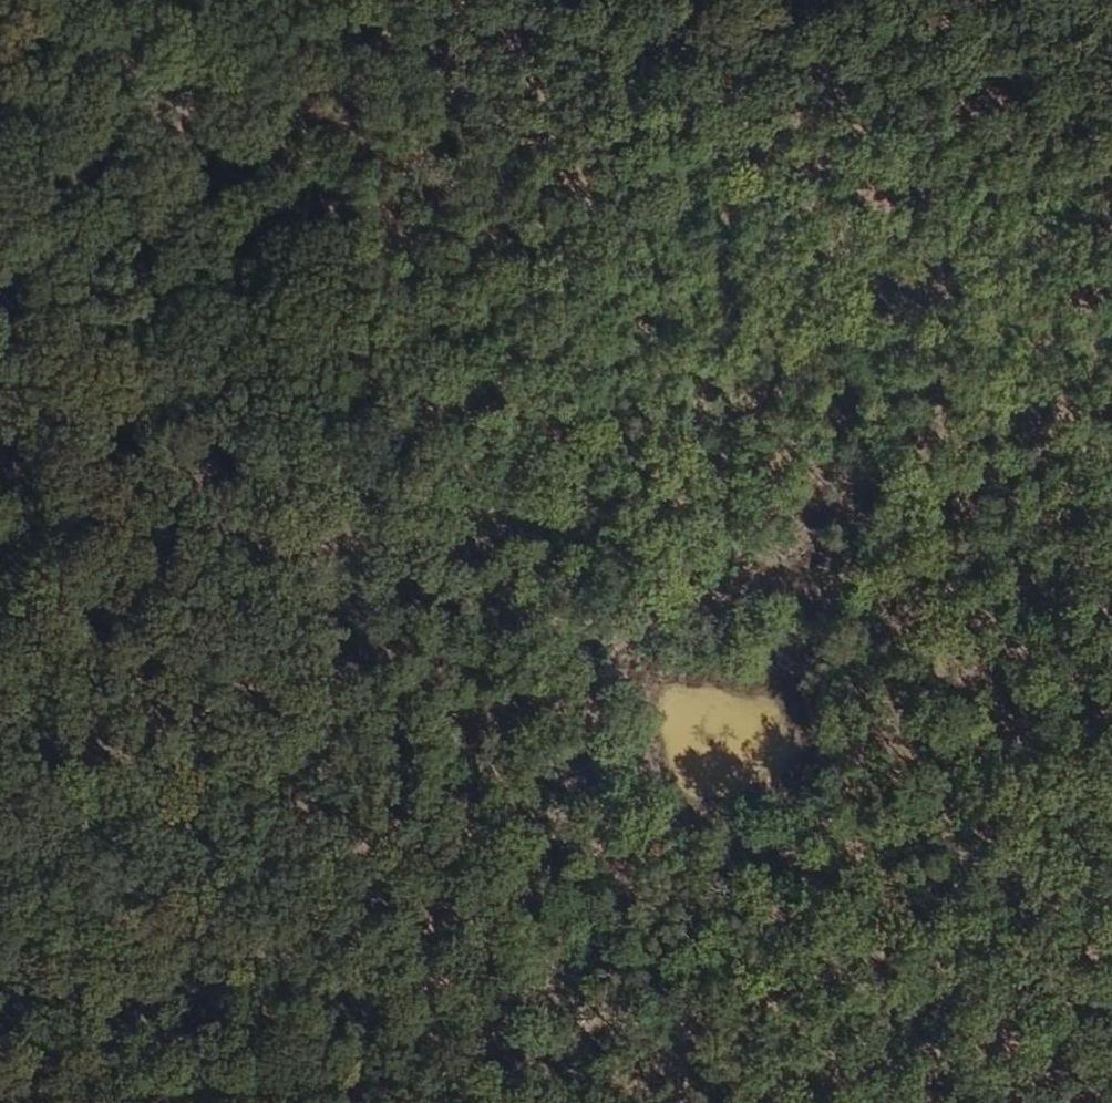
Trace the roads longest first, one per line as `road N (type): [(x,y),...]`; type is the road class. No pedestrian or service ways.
road 1 (track): [(237,0),(283,1102)]
road 2 (track): [(403,0),(1111,153)]

